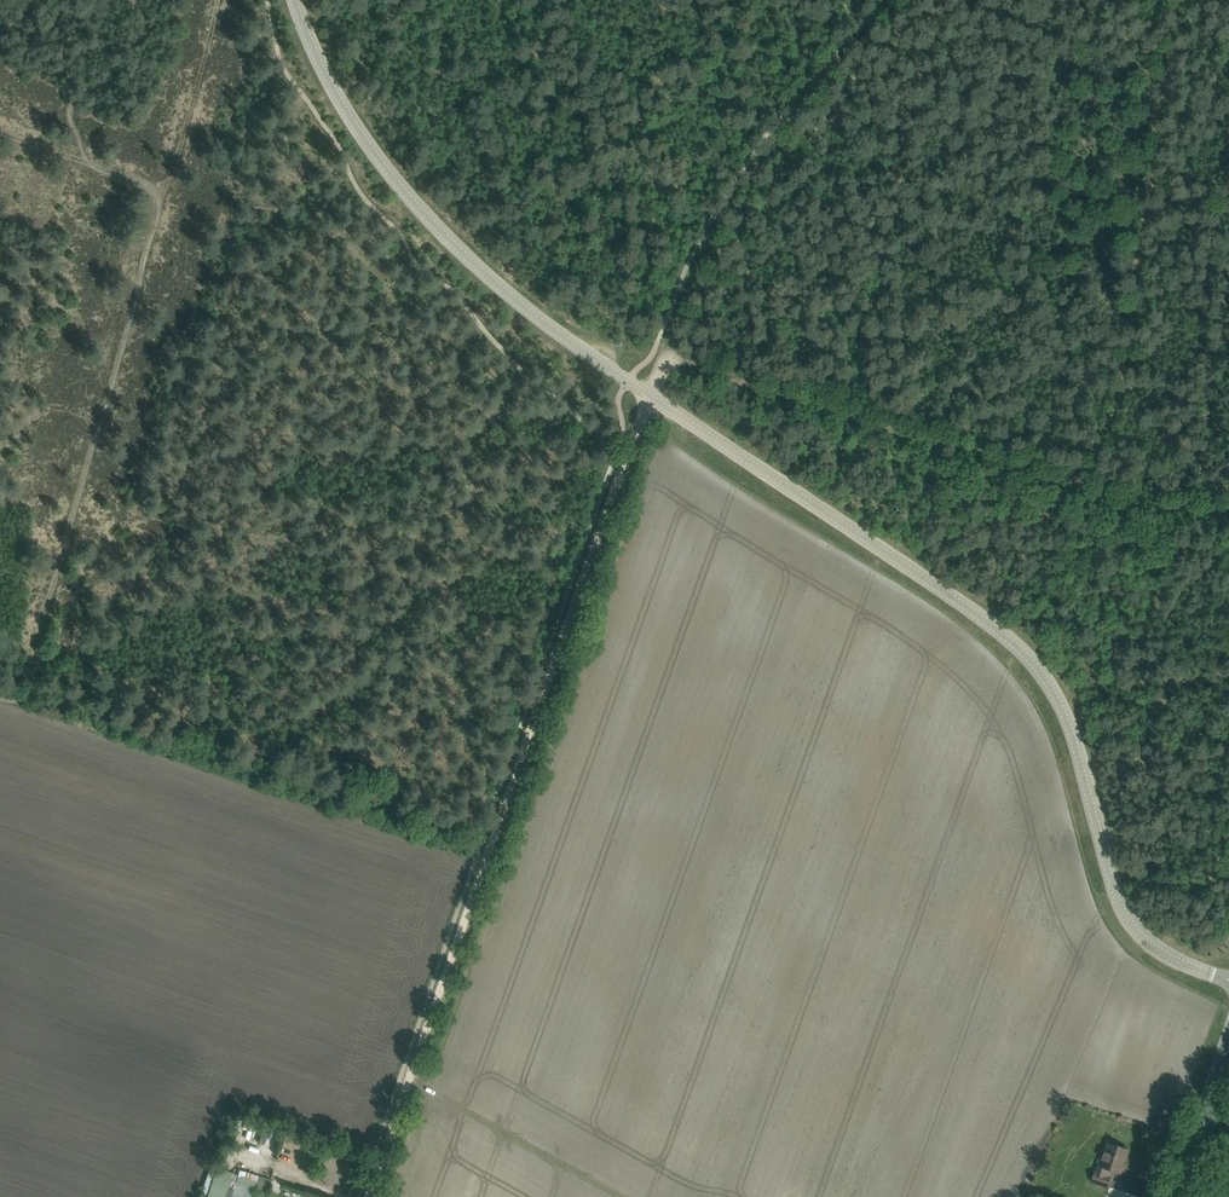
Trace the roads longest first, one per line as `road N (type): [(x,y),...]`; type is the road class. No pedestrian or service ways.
road 1 (tertiary): [(1228,979),(1161,951),(1133,925),(1107,879),(1053,694),(1022,654),(916,572),(648,394)]
road 2 (unclassified): [(368,1196),(648,394)]
road 3 (track): [(165,191),(21,698),(0,691)]
road 4 (tertiary): [(648,394),(529,312),(429,219),(363,139),(312,53),(294,0)]
road 5 (track): [(884,0),(740,176),(648,394)]
road 6 (track): [(223,0),(165,191)]
road 7 (secondary): [(1177,1196),(1228,1041)]

